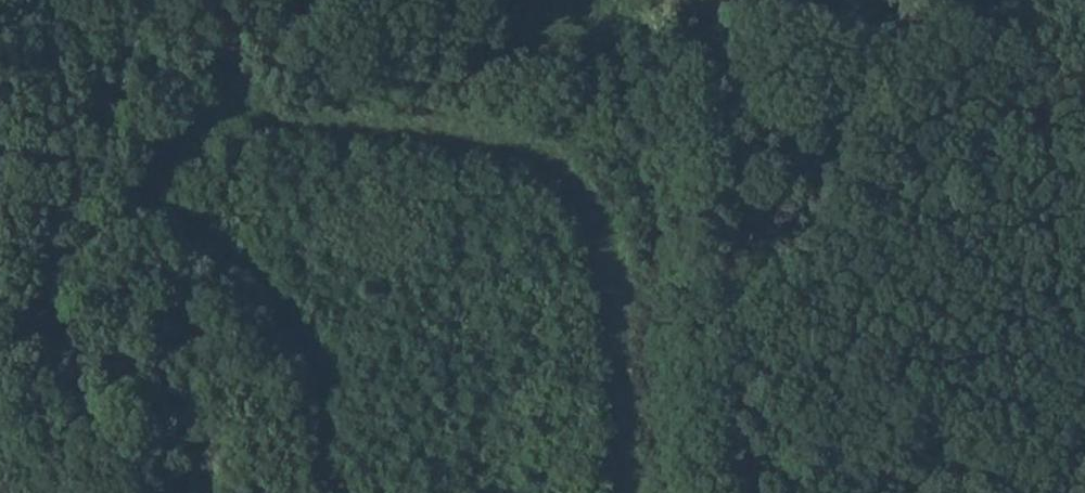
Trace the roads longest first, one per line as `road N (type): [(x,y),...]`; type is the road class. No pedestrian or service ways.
road 1 (track): [(14,343),(180,137),(289,123),(512,153),(585,196),(620,265),(629,492)]
road 2 (unclassified): [(731,492),(725,0)]
road 3 (track): [(0,6),(28,119),(14,343),(0,359)]

